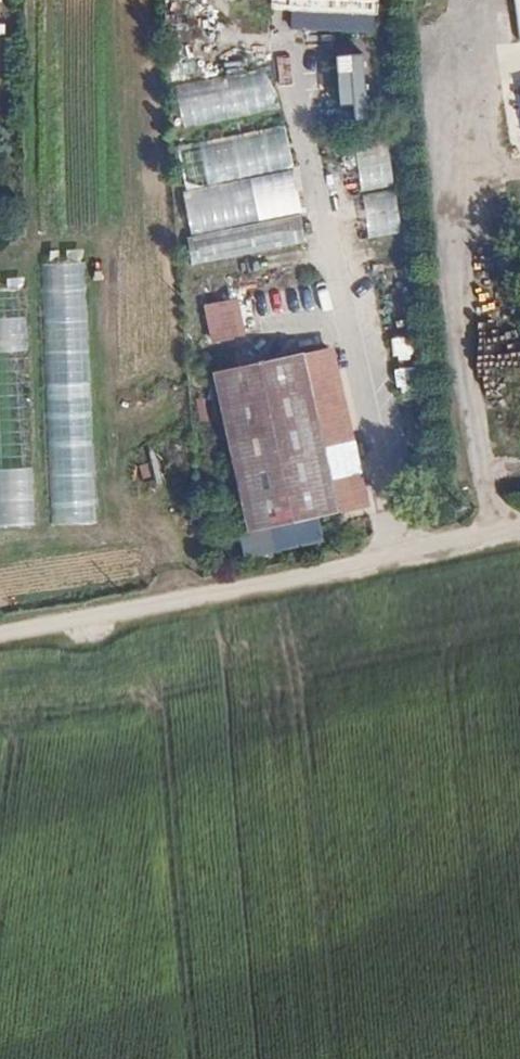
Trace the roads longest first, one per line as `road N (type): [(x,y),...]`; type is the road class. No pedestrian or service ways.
road 1 (track): [(236,587),(264,993),(302,1013),(338,1015),(519,971)]
road 2 (track): [(0,635),(519,529)]

